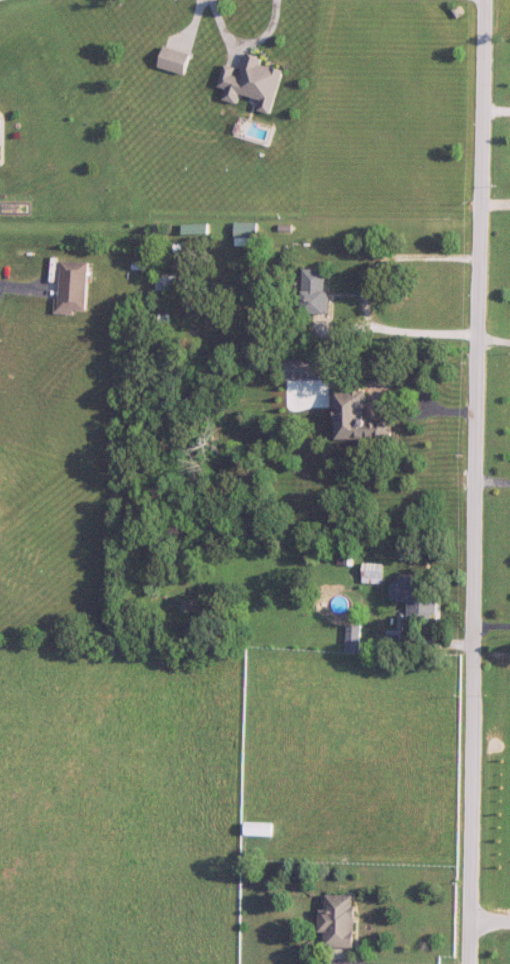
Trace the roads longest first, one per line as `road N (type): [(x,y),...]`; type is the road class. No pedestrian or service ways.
road 1 (residential): [(479,346),(468,963)]
road 2 (residential): [(485,0),(479,346)]

